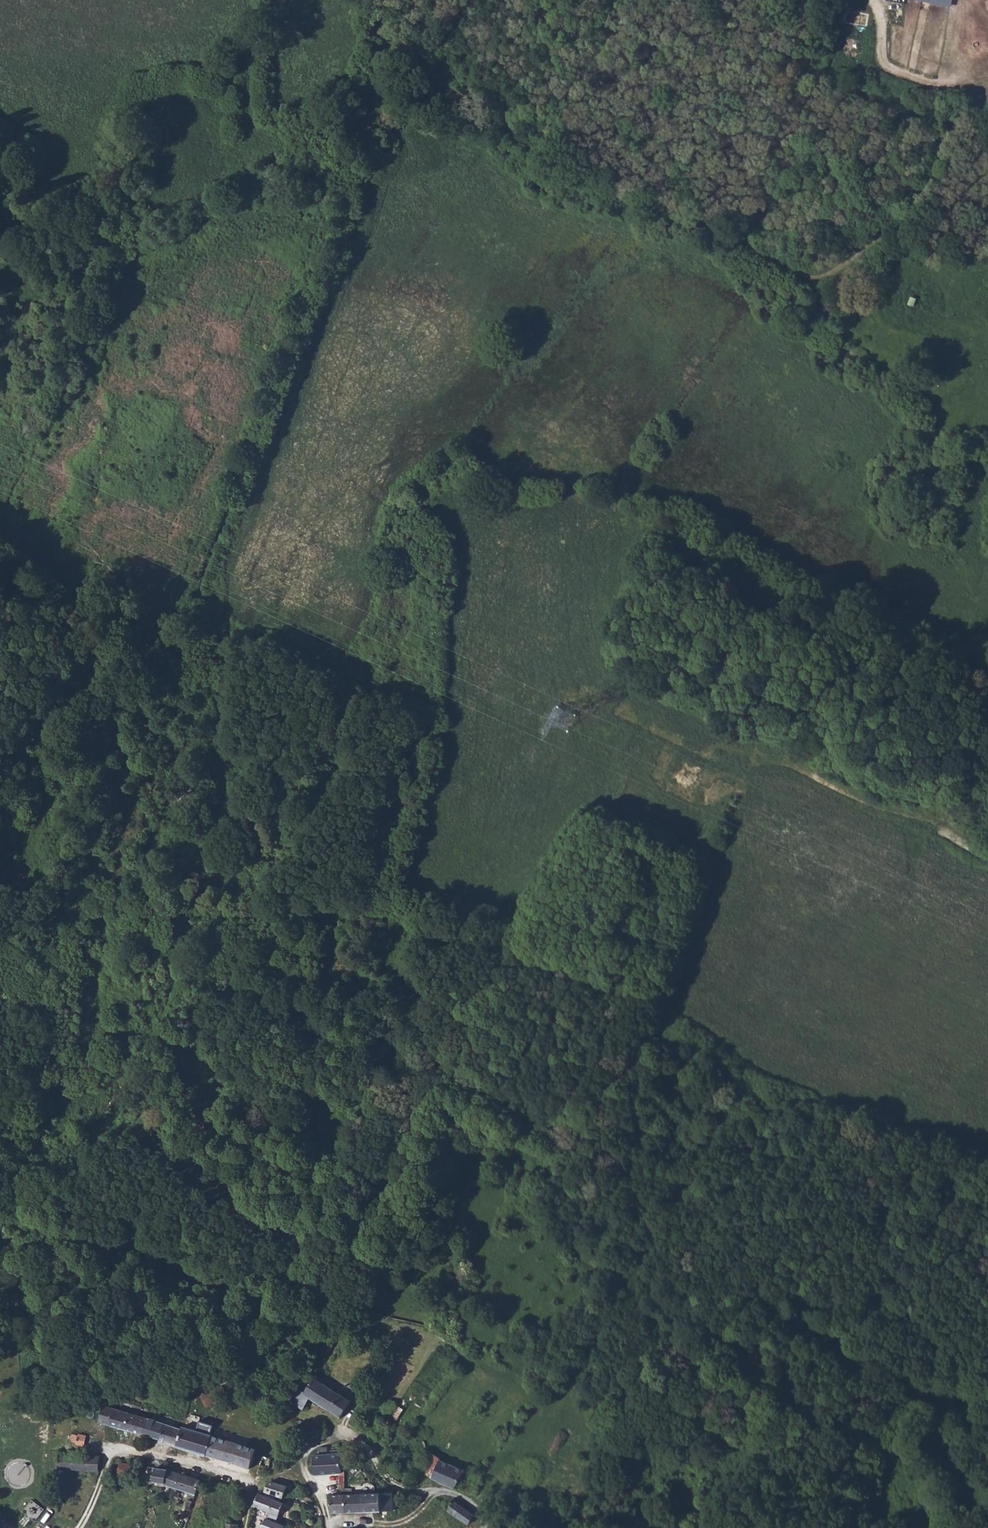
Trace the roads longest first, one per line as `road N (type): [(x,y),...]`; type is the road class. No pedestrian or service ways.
road 1 (track): [(333,1527),(413,1517),(439,1490),(392,1485),(363,1445),(270,1398),(217,1326)]
road 2 (track): [(247,1527),(244,1477),(126,1441),(108,1458),(79,1527)]

